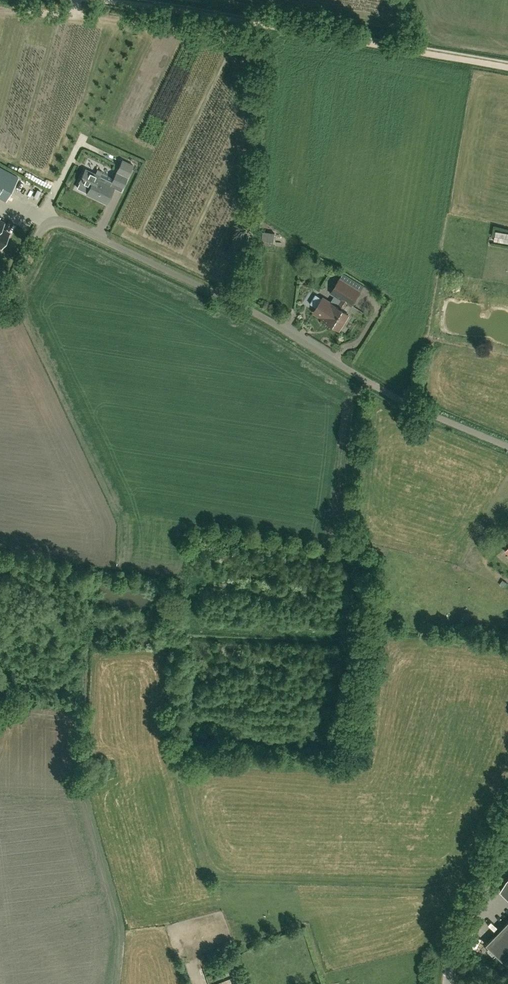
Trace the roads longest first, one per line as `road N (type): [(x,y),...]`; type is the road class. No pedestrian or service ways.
road 1 (unclassified): [(507,448),(403,403),(219,295),(68,224),(43,227),(0,295)]
road 2 (track): [(507,66),(83,0)]
road 3 (residential): [(447,983),(507,832)]

